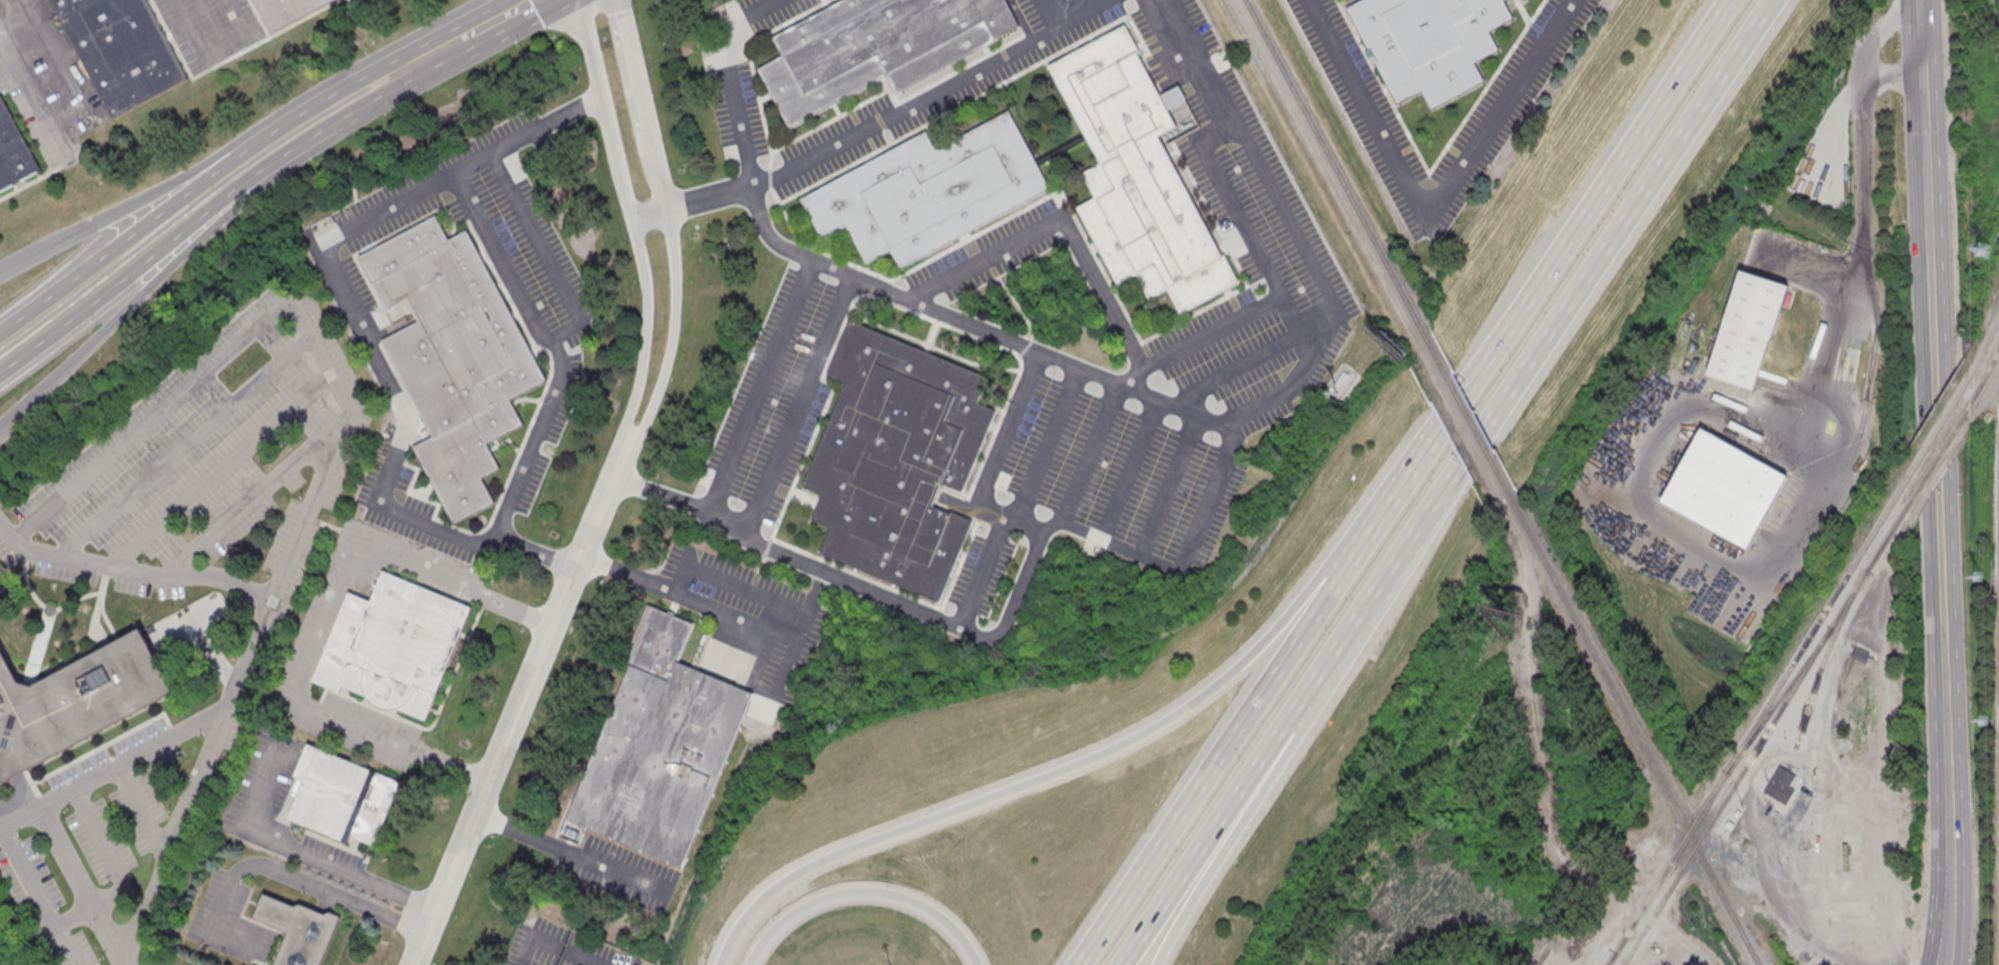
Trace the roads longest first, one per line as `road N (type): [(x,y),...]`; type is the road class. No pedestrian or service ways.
road 1 (motorway): [(1334,574),(1223,677),(1135,735),(785,877),(735,925),(718,964)]
road 2 (motorway): [(1397,556),(1768,0)]
road 3 (residential): [(412,964),(618,459)]
road 4 (track): [(1714,964),(1686,936),(1559,853),(1537,799),(1531,608),(1518,538)]
road 5 (residential): [(618,459),(658,392),(672,287),(616,0)]
road 6 (residential): [(578,0),(646,294),(618,459)]
road 7 (motorway): [(1334,574),(1075,964)]
road 8 (secondary): [(389,76),(260,145),(0,330)]
road 9 (secondary): [(389,76),(326,100),(0,272)]
road 10 (secondary): [(0,433),(307,135)]
road 11 (motorway): [(1730,0),(1509,326)]
road 12 (secondary): [(0,371),(307,135)]
road 13 (secondary): [(1947,639),(1934,252)]
road 14 (motorway): [(1509,326),(1334,574)]
road 15 (motorway): [(1122,964),(1287,721)]
road 16 (motorway): [(751,964),(785,916),(858,890),(919,902),(951,926),(978,964)]
road 17 (motorway): [(1160,964),(1287,721)]
road 18 (secondary): [(1934,252),(1921,0)]
road 19 (secondary): [(1951,861),(1947,639)]
road 20 (motorway): [(1287,721),(1397,556)]
road 21 (secondary): [(389,76),(532,0)]

